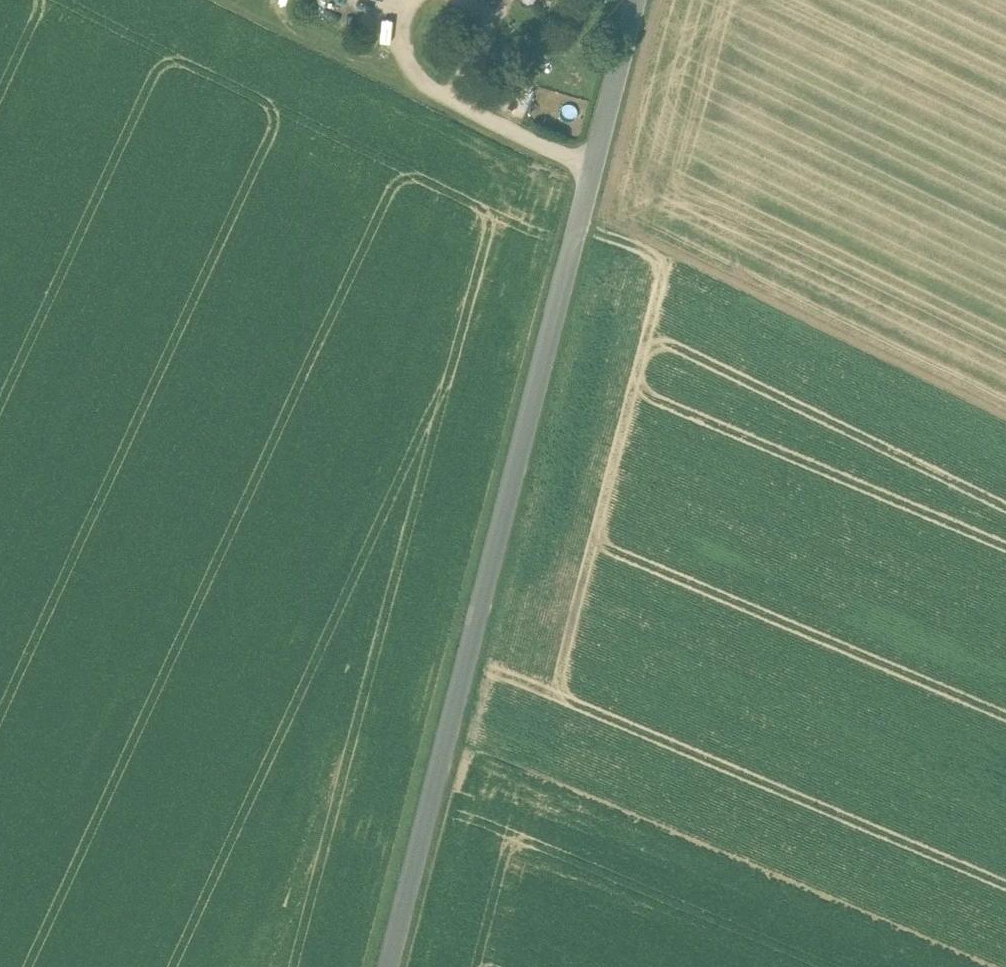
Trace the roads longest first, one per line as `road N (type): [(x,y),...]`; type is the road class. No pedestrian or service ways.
road 1 (unclassified): [(390,966),(636,0)]

